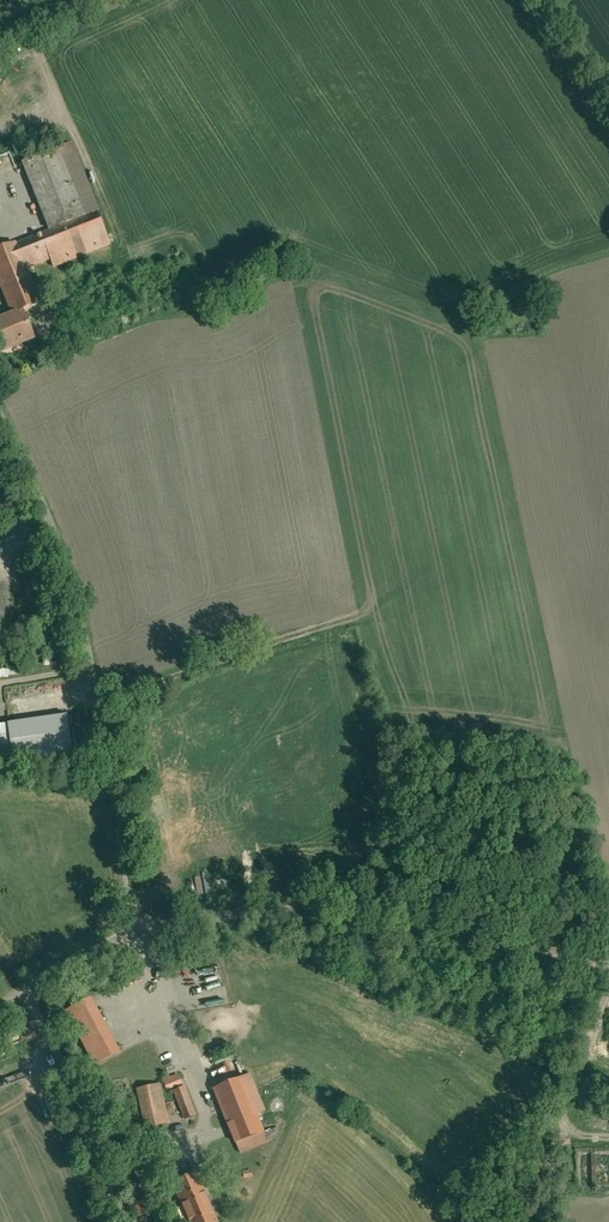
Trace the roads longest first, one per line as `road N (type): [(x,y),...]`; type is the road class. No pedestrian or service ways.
road 1 (unclassified): [(0,416),(70,582),(118,794),(134,932)]
road 2 (unclassified): [(608,963),(342,898),(134,932)]
road 3 (unclassified): [(32,991),(123,1221)]

